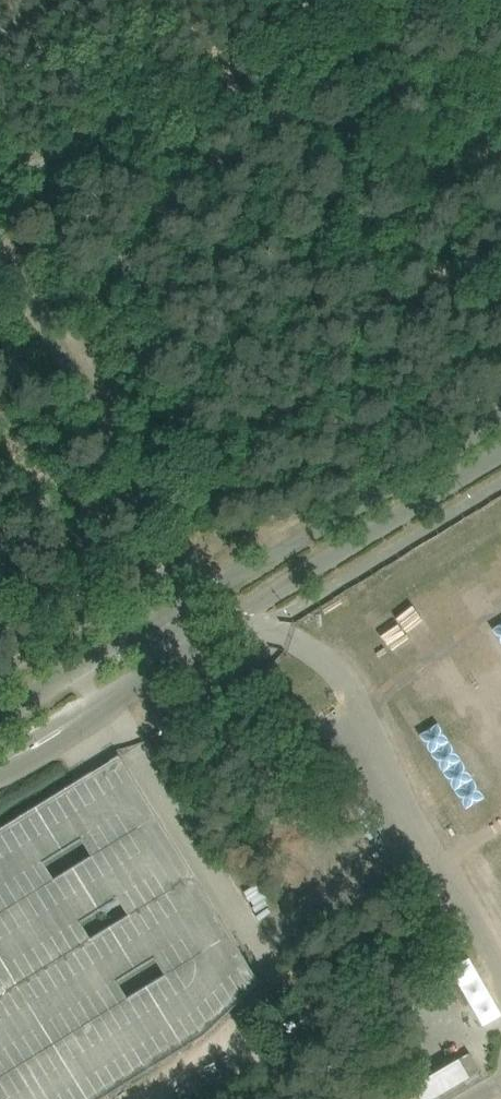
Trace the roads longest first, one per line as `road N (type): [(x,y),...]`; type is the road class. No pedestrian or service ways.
road 1 (unclassified): [(0,764),(500,447)]
road 2 (unclassified): [(500,420),(0,721)]

